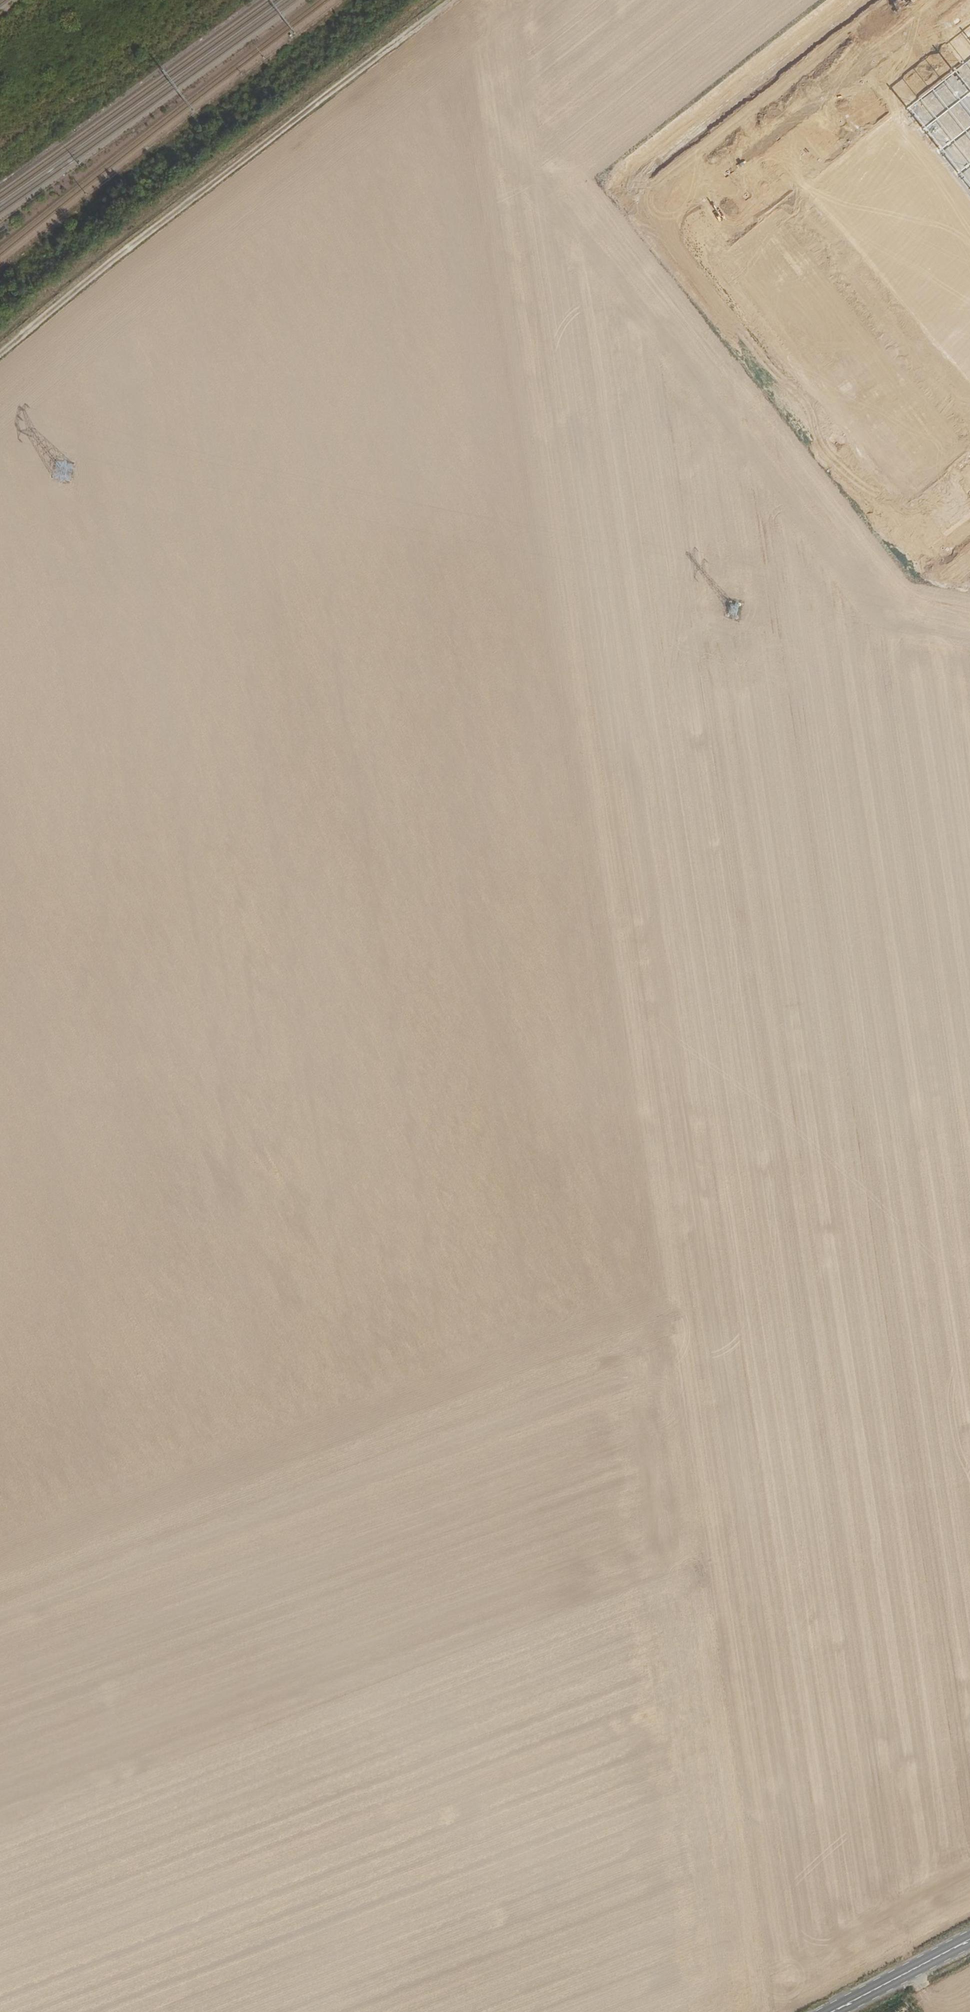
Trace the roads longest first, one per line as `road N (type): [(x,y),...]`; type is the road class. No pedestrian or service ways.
road 1 (track): [(0,358),(132,245),(449,0)]
road 2 (tertiary): [(969,1941),(837,2011)]

